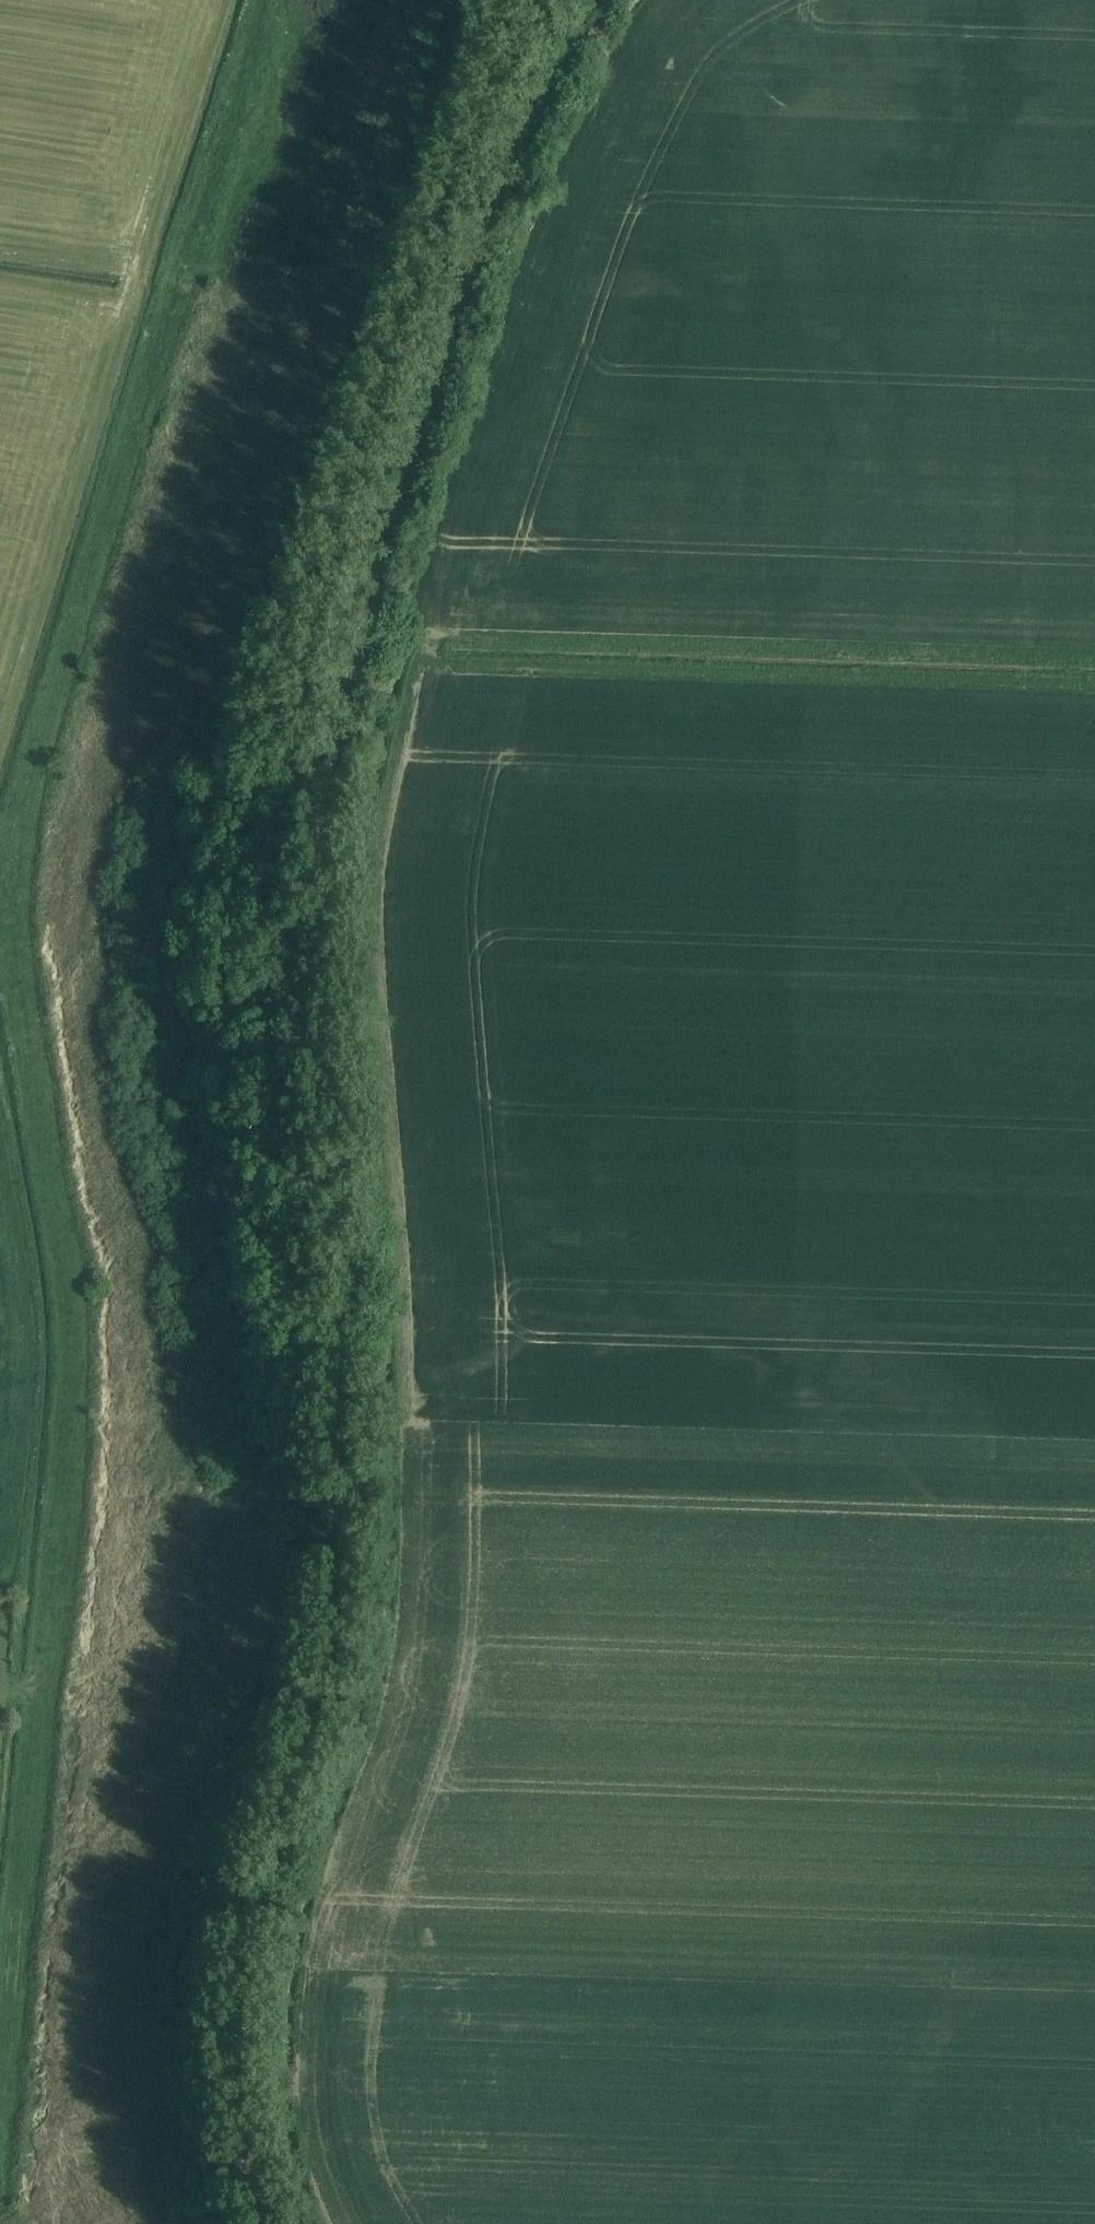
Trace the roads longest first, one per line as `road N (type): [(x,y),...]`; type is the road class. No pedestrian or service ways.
road 1 (track): [(269,2223),(228,2105),(229,2030),(325,1668),(336,1589),(336,1423),(312,830),(332,693),(383,510),(504,167),(591,0)]

